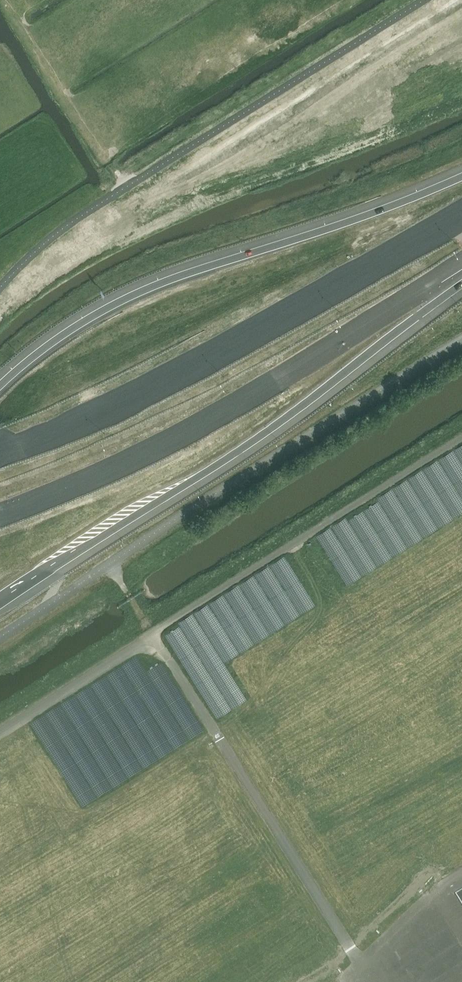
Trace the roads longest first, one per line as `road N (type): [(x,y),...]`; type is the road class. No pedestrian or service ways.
road 1 (motorway): [(0,600),(247,445),(461,285)]
road 2 (motorway): [(0,510),(182,433),(461,263)]
road 3 (motorway): [(461,218),(248,342),(0,456)]
road 4 (motorway): [(461,176),(154,285),(58,338),(0,386)]

